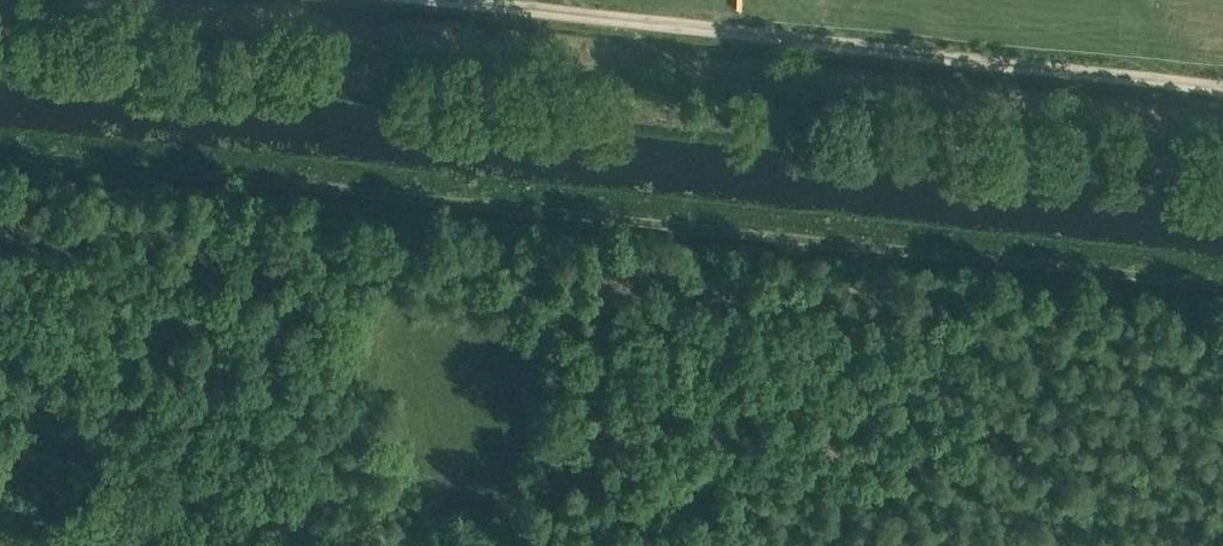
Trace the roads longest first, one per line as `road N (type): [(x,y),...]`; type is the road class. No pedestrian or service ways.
road 1 (track): [(0,154),(871,238),(1222,291)]
road 2 (track): [(1222,173),(1078,150),(0,36)]

